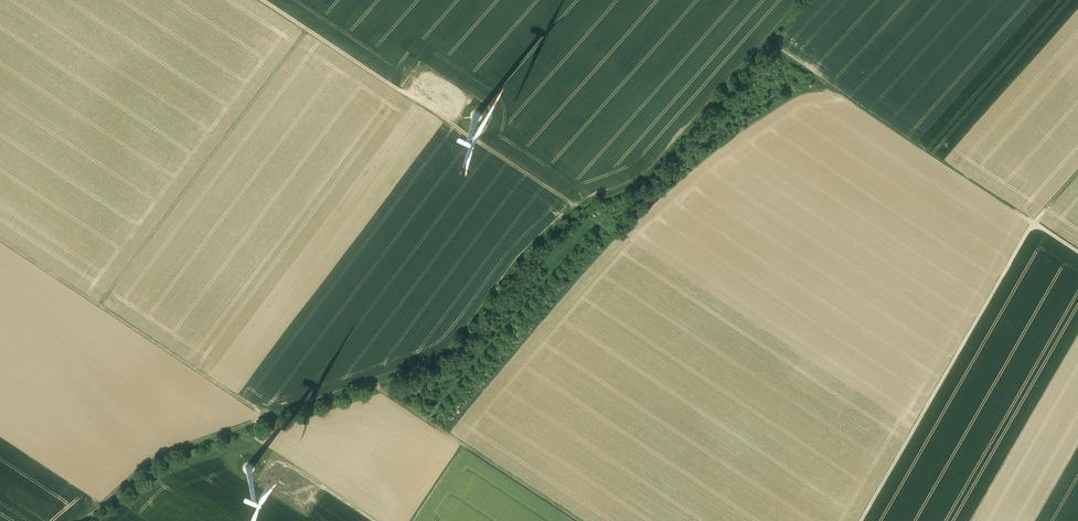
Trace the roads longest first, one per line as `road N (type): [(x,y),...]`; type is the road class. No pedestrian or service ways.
road 1 (track): [(802,0),(650,171),(575,206),(523,253),(452,346),(269,416),(0,238)]
road 2 (track): [(448,433),(665,190),(813,73)]
road 3 (track): [(1077,251),(1035,222),(861,520)]
road 4 (track): [(575,206),(262,0)]
road 5 (track): [(1035,222),(763,43)]
road 6 (track): [(376,380),(579,520)]
road 7 (track): [(85,520),(158,457),(269,416)]

